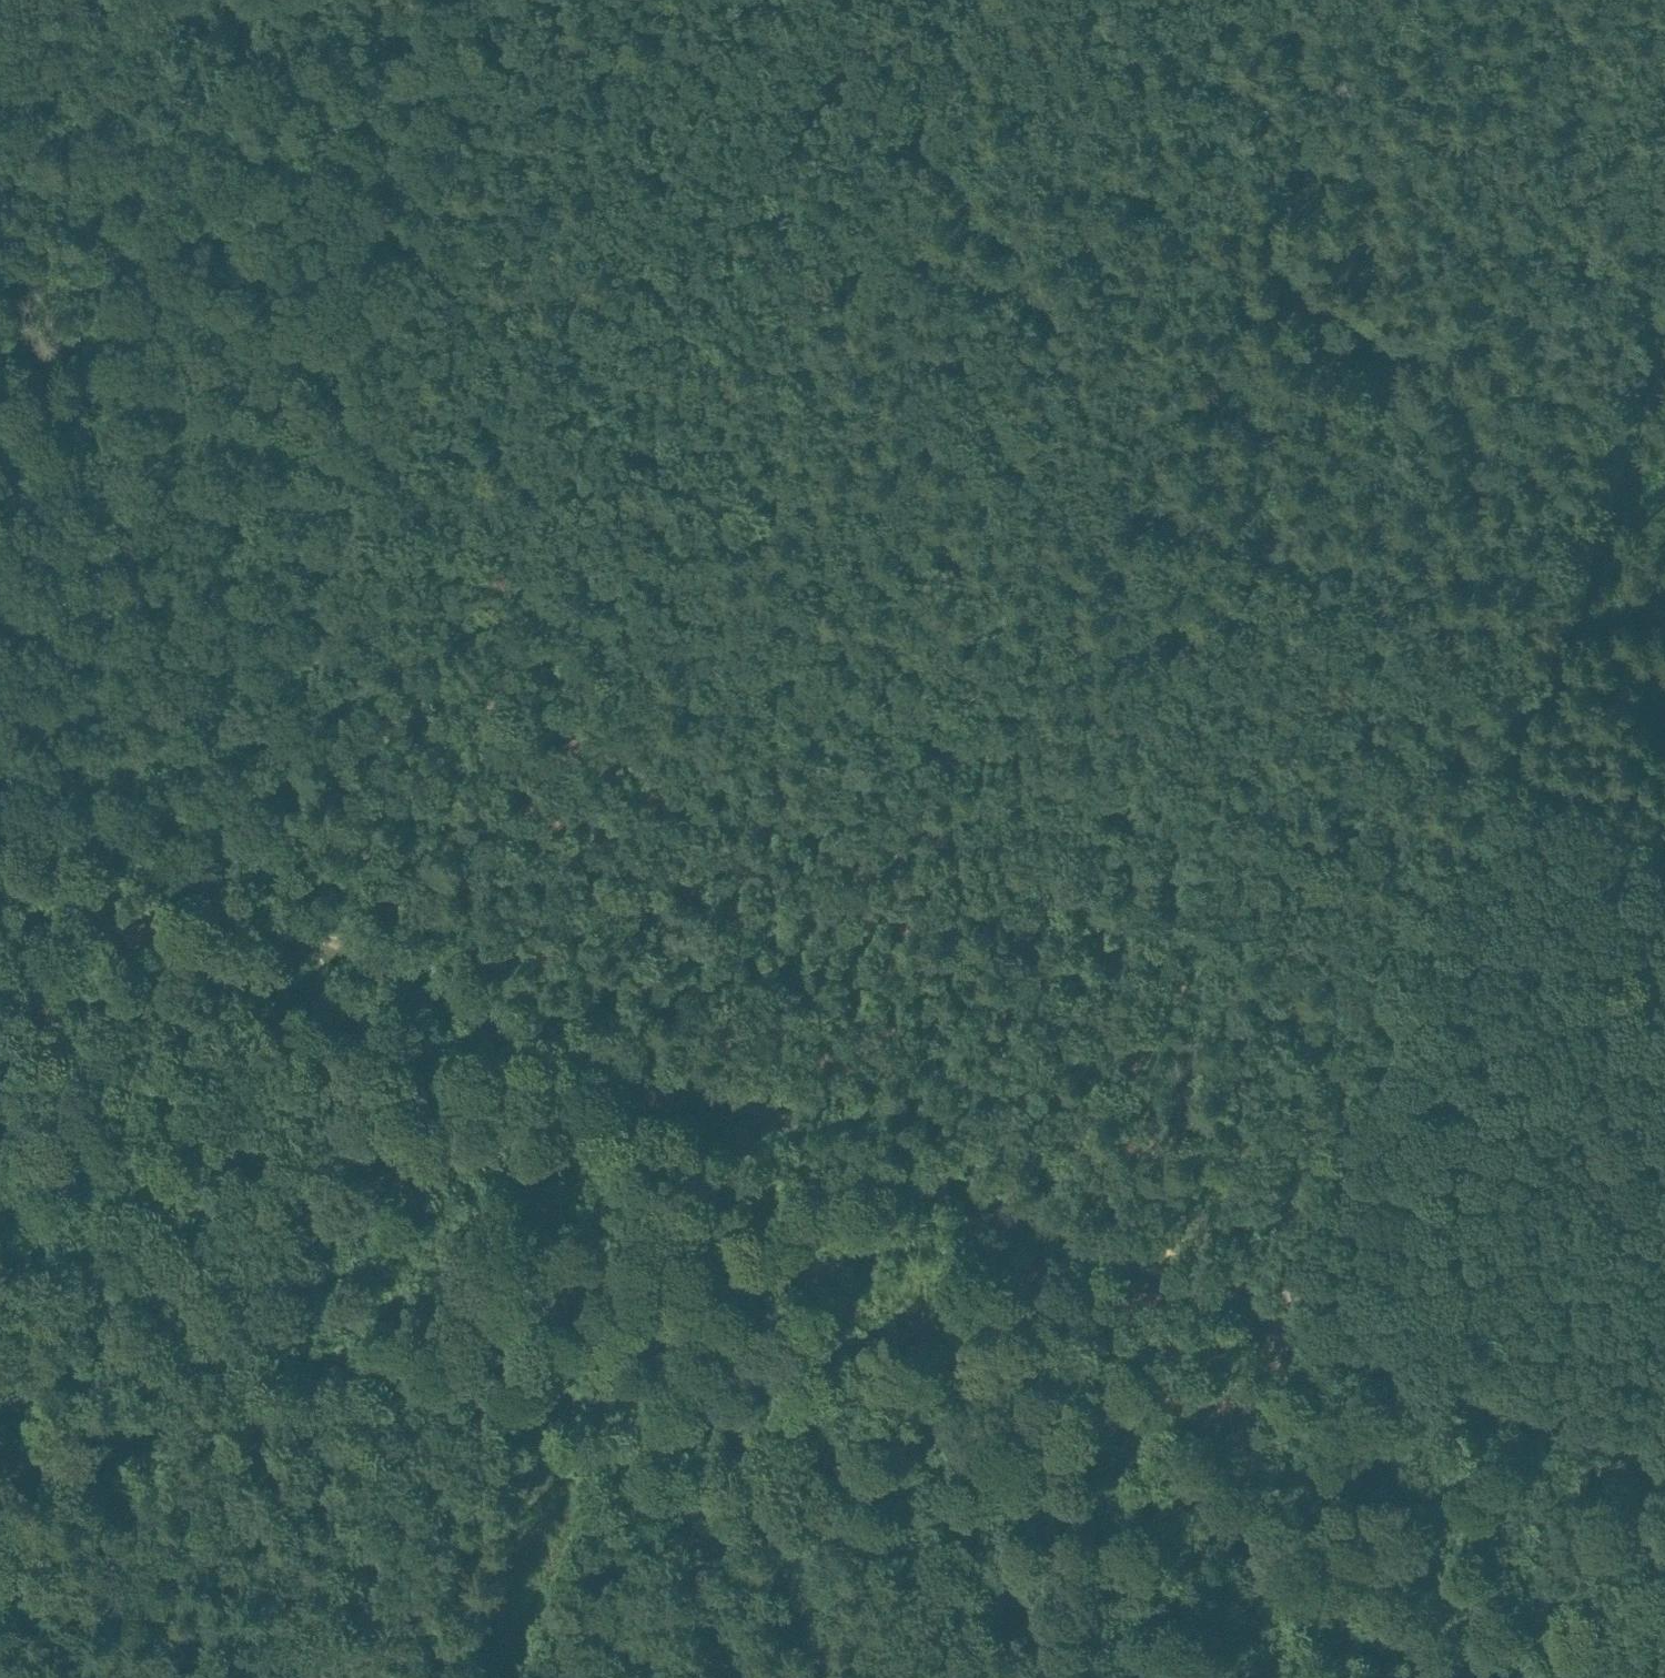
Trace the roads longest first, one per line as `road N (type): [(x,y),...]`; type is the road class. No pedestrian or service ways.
road 1 (track): [(0,807),(1260,1309)]
road 2 (track): [(1260,1309),(1664,292)]
road 3 (track): [(1260,1309),(1664,1473)]
road 4 (track): [(1115,1677),(1260,1309)]

